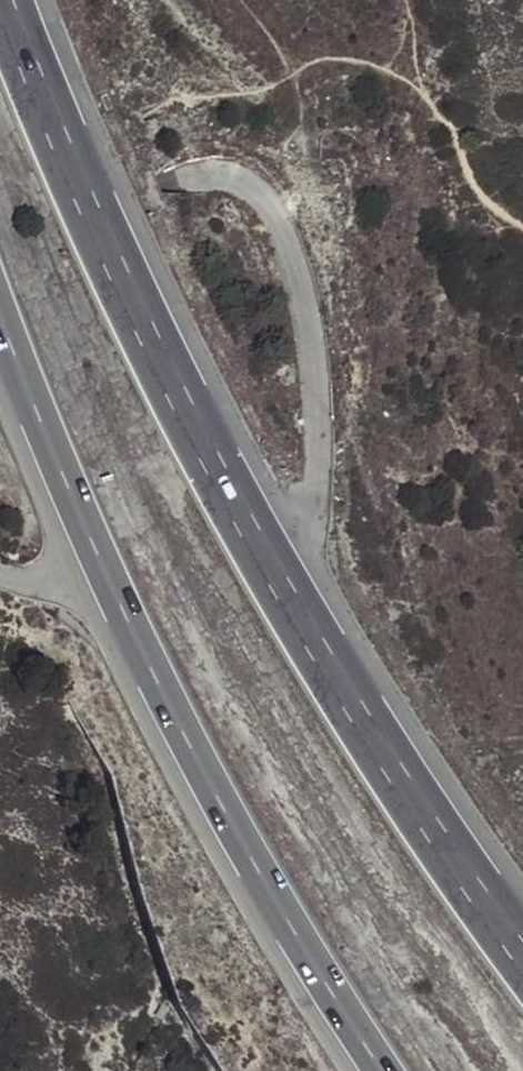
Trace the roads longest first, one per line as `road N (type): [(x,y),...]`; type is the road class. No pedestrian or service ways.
road 1 (motorway): [(522,959),(285,595),(133,310),(3,0)]
road 2 (motorway): [(0,316),(114,592),(212,794),(383,1070)]
road 3 (track): [(291,68),(309,127),(311,164),(301,202),(279,223)]

